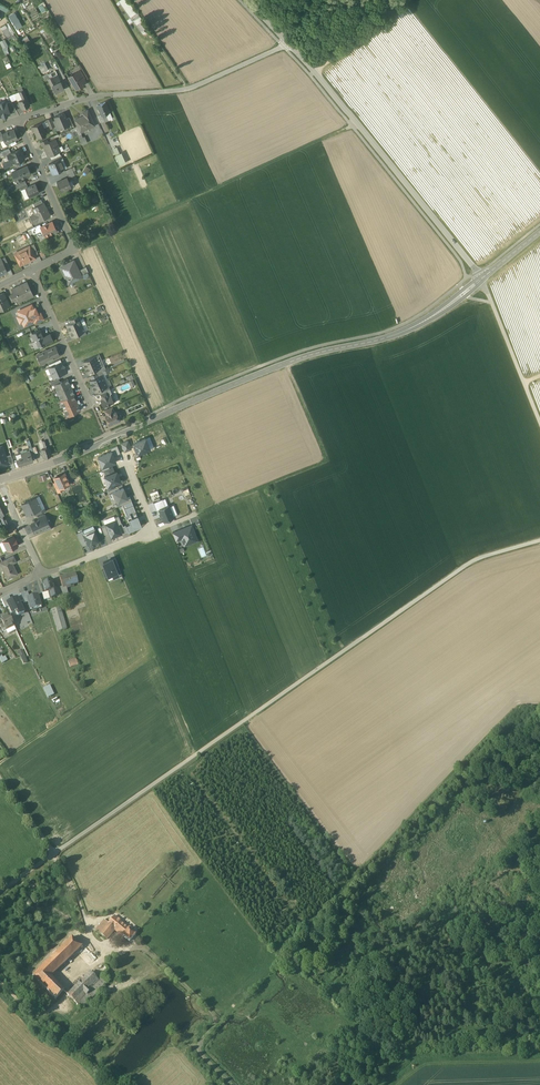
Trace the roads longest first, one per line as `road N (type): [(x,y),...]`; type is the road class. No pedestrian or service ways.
road 1 (unclassified): [(4,786),(52,854),(466,565),(539,540)]
road 2 (tertiary): [(0,480),(87,451),(285,362),(406,330),(482,279)]
road 3 (track): [(357,123),(75,249)]
road 4 (unclassified): [(288,43),(482,279)]
road 5 (track): [(338,956),(313,932),(223,1024),(142,946),(130,950)]
road 6 (track): [(197,514),(326,460),(285,362)]
road 7 (unclassified): [(101,95),(194,86),(288,43)]
road 8 (residential): [(32,270),(75,249),(18,119)]
road 9 (residential): [(32,270),(92,409)]
road 10 (track): [(0,984),(39,1016),(107,952)]
road 11 (residential): [(40,574),(153,531)]

